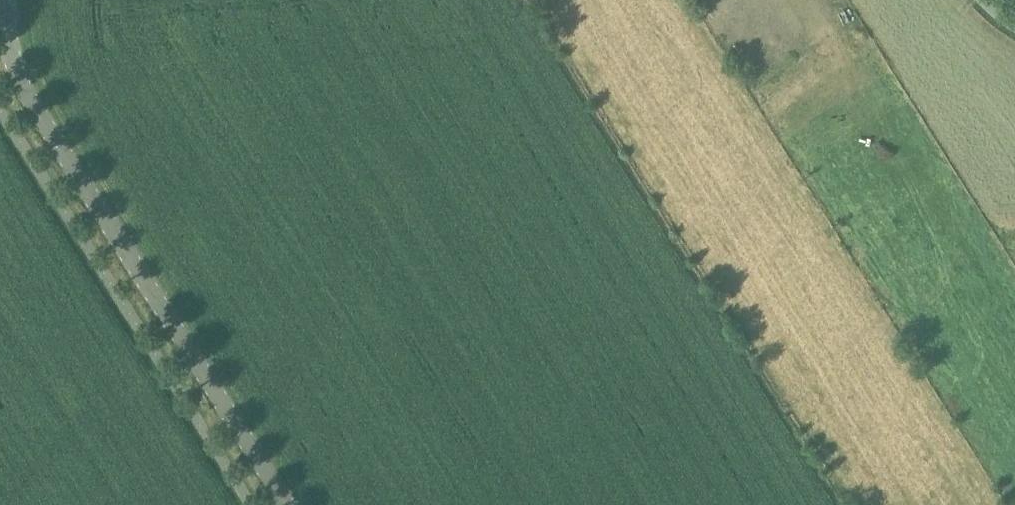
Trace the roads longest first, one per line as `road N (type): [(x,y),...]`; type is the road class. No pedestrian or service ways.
road 1 (tertiary): [(287,504),(22,84),(3,0)]

